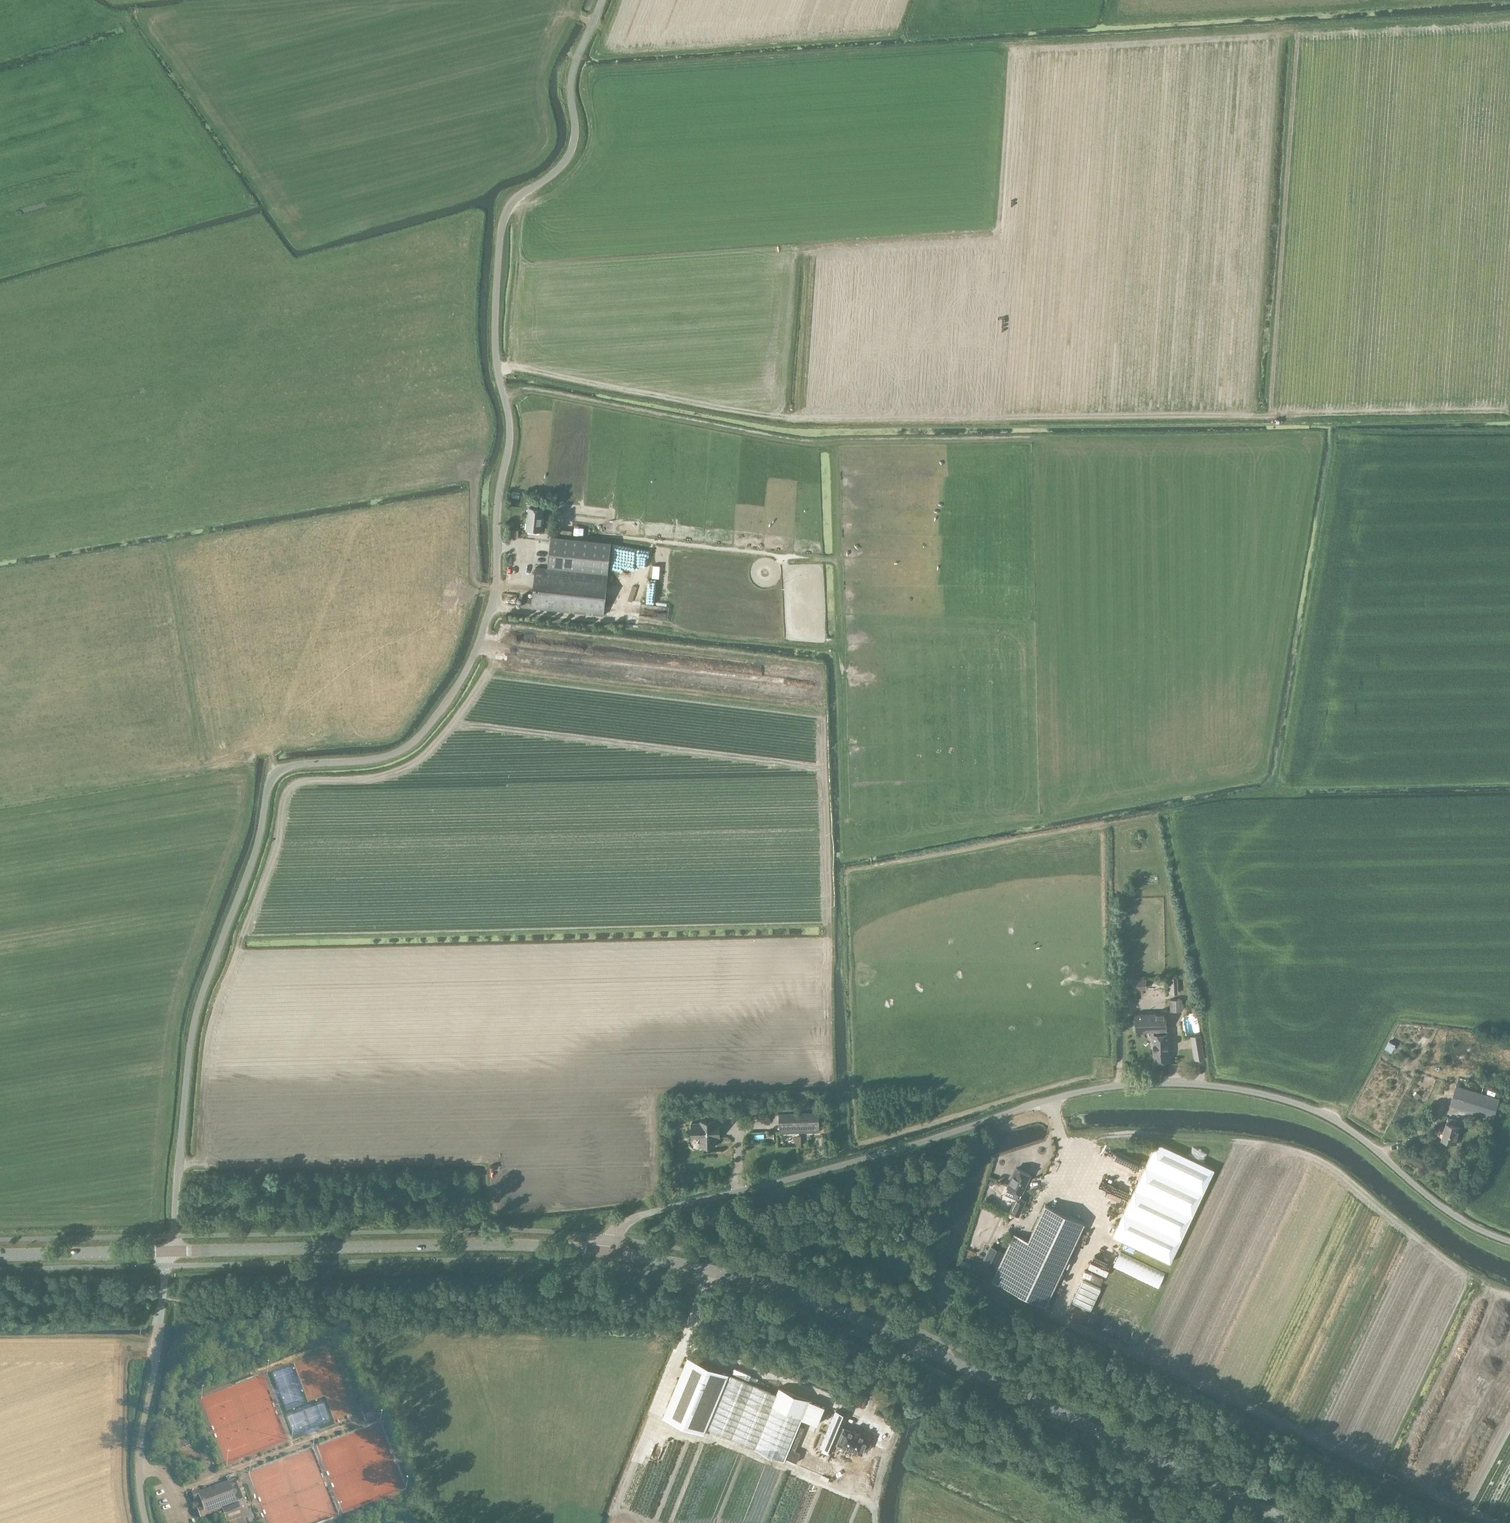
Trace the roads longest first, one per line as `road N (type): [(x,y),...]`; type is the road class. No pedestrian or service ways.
road 1 (unclassified): [(171,1253),(194,1027),(259,844),(272,782),(293,767),(388,757),(417,741),(467,671),(494,605),(511,430),(496,351),(505,218),(571,153),(574,73),(602,0)]
road 2 (unclassified): [(610,1253),(614,1232),(652,1212),(892,1151),(1081,1093),(1173,1084),(1252,1091),(1329,1116),(1445,1209),(1509,1242)]
road 3 (tertiary): [(610,1253),(709,1271),(828,1308),(1291,1522)]
road 4 (tertiary): [(171,1253),(498,1246),(610,1253)]
road 5 (unclassified): [(145,1522),(139,1440),(171,1253)]
road 6 (tertiary): [(0,1254),(171,1253)]

